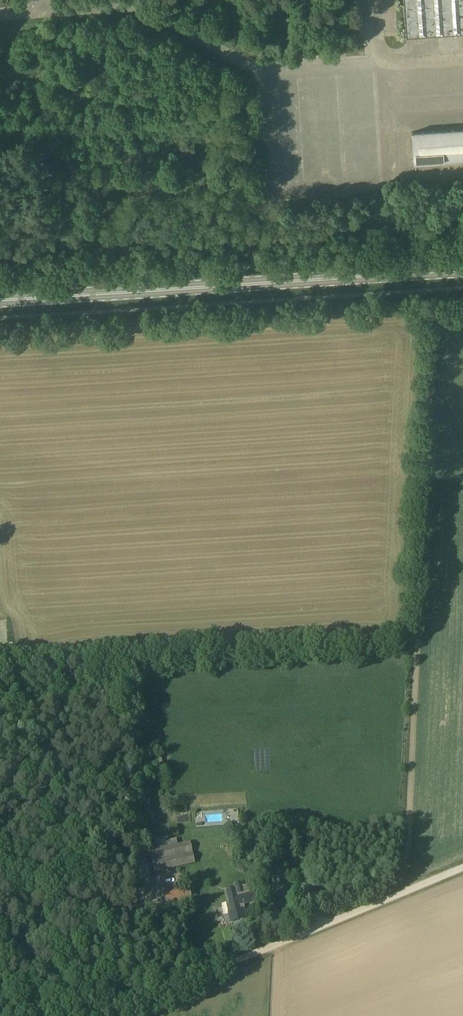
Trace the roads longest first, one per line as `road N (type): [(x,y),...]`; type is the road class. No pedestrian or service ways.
road 1 (primary): [(0,300),(462,270)]
road 2 (track): [(100,1015),(462,867)]

